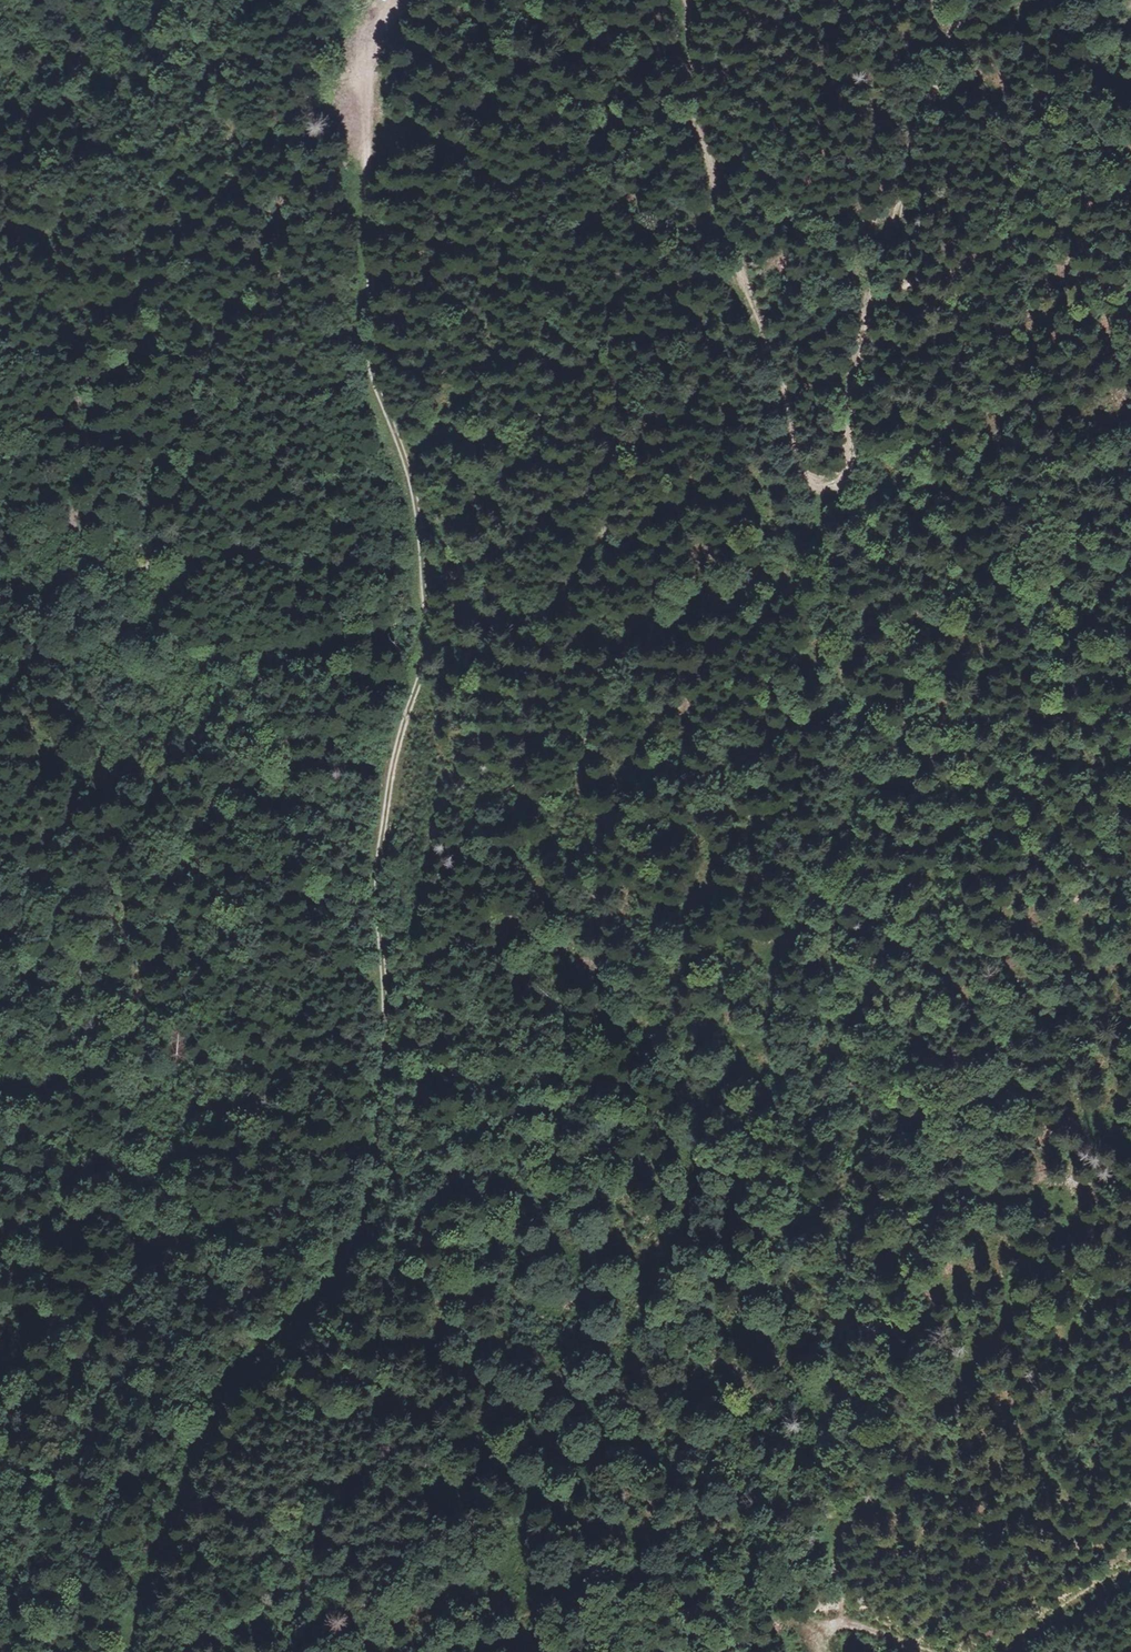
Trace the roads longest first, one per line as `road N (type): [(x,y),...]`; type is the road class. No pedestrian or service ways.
road 1 (track): [(136,1651),(146,1601),(189,1506),(207,1430),(238,1377),(343,1289),(356,1266),(385,1114),(380,858),(427,643),(423,525),(372,355),(367,124),(389,0)]
road 2 (track): [(701,0),(715,128),(749,241),(803,366),(821,491),(852,455)]
road 3 (track): [(1130,1416),(1072,1474),(1015,1509),(976,1518),(859,1497),(839,1526),(830,1623)]
road 4 (track): [(1130,1571),(986,1651)]
road 5 (track): [(937,1651),(844,1621),(818,1634),(817,1651)]

